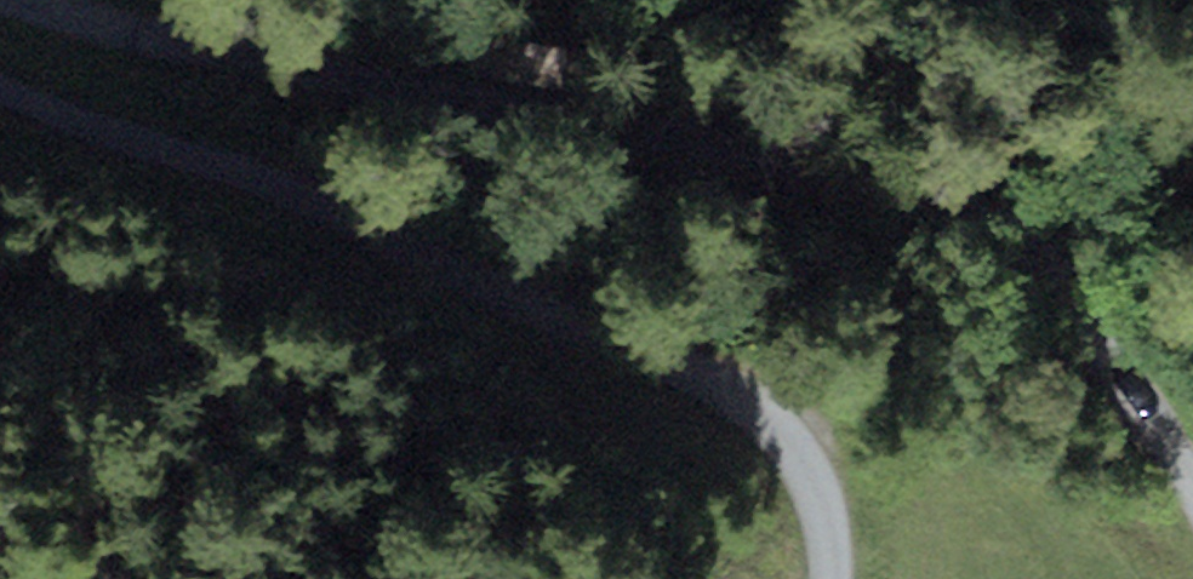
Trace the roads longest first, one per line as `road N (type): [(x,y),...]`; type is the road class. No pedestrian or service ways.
road 1 (unclassified): [(19,0),(337,80),(652,117),(938,205),(1026,248),(1075,284),(1192,478)]
road 2 (unclassified): [(0,78),(517,304),(792,449),(826,493),(833,578)]

